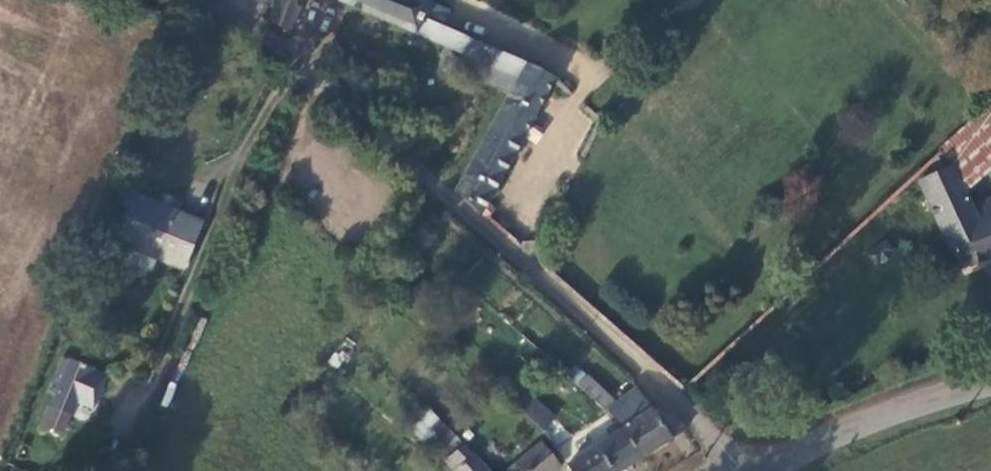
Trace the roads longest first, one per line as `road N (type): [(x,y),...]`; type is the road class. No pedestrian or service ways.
road 1 (unclassified): [(749,470),(428,167),(241,38),(162,0)]
road 2 (tertiary): [(773,470),(942,395),(990,385)]

